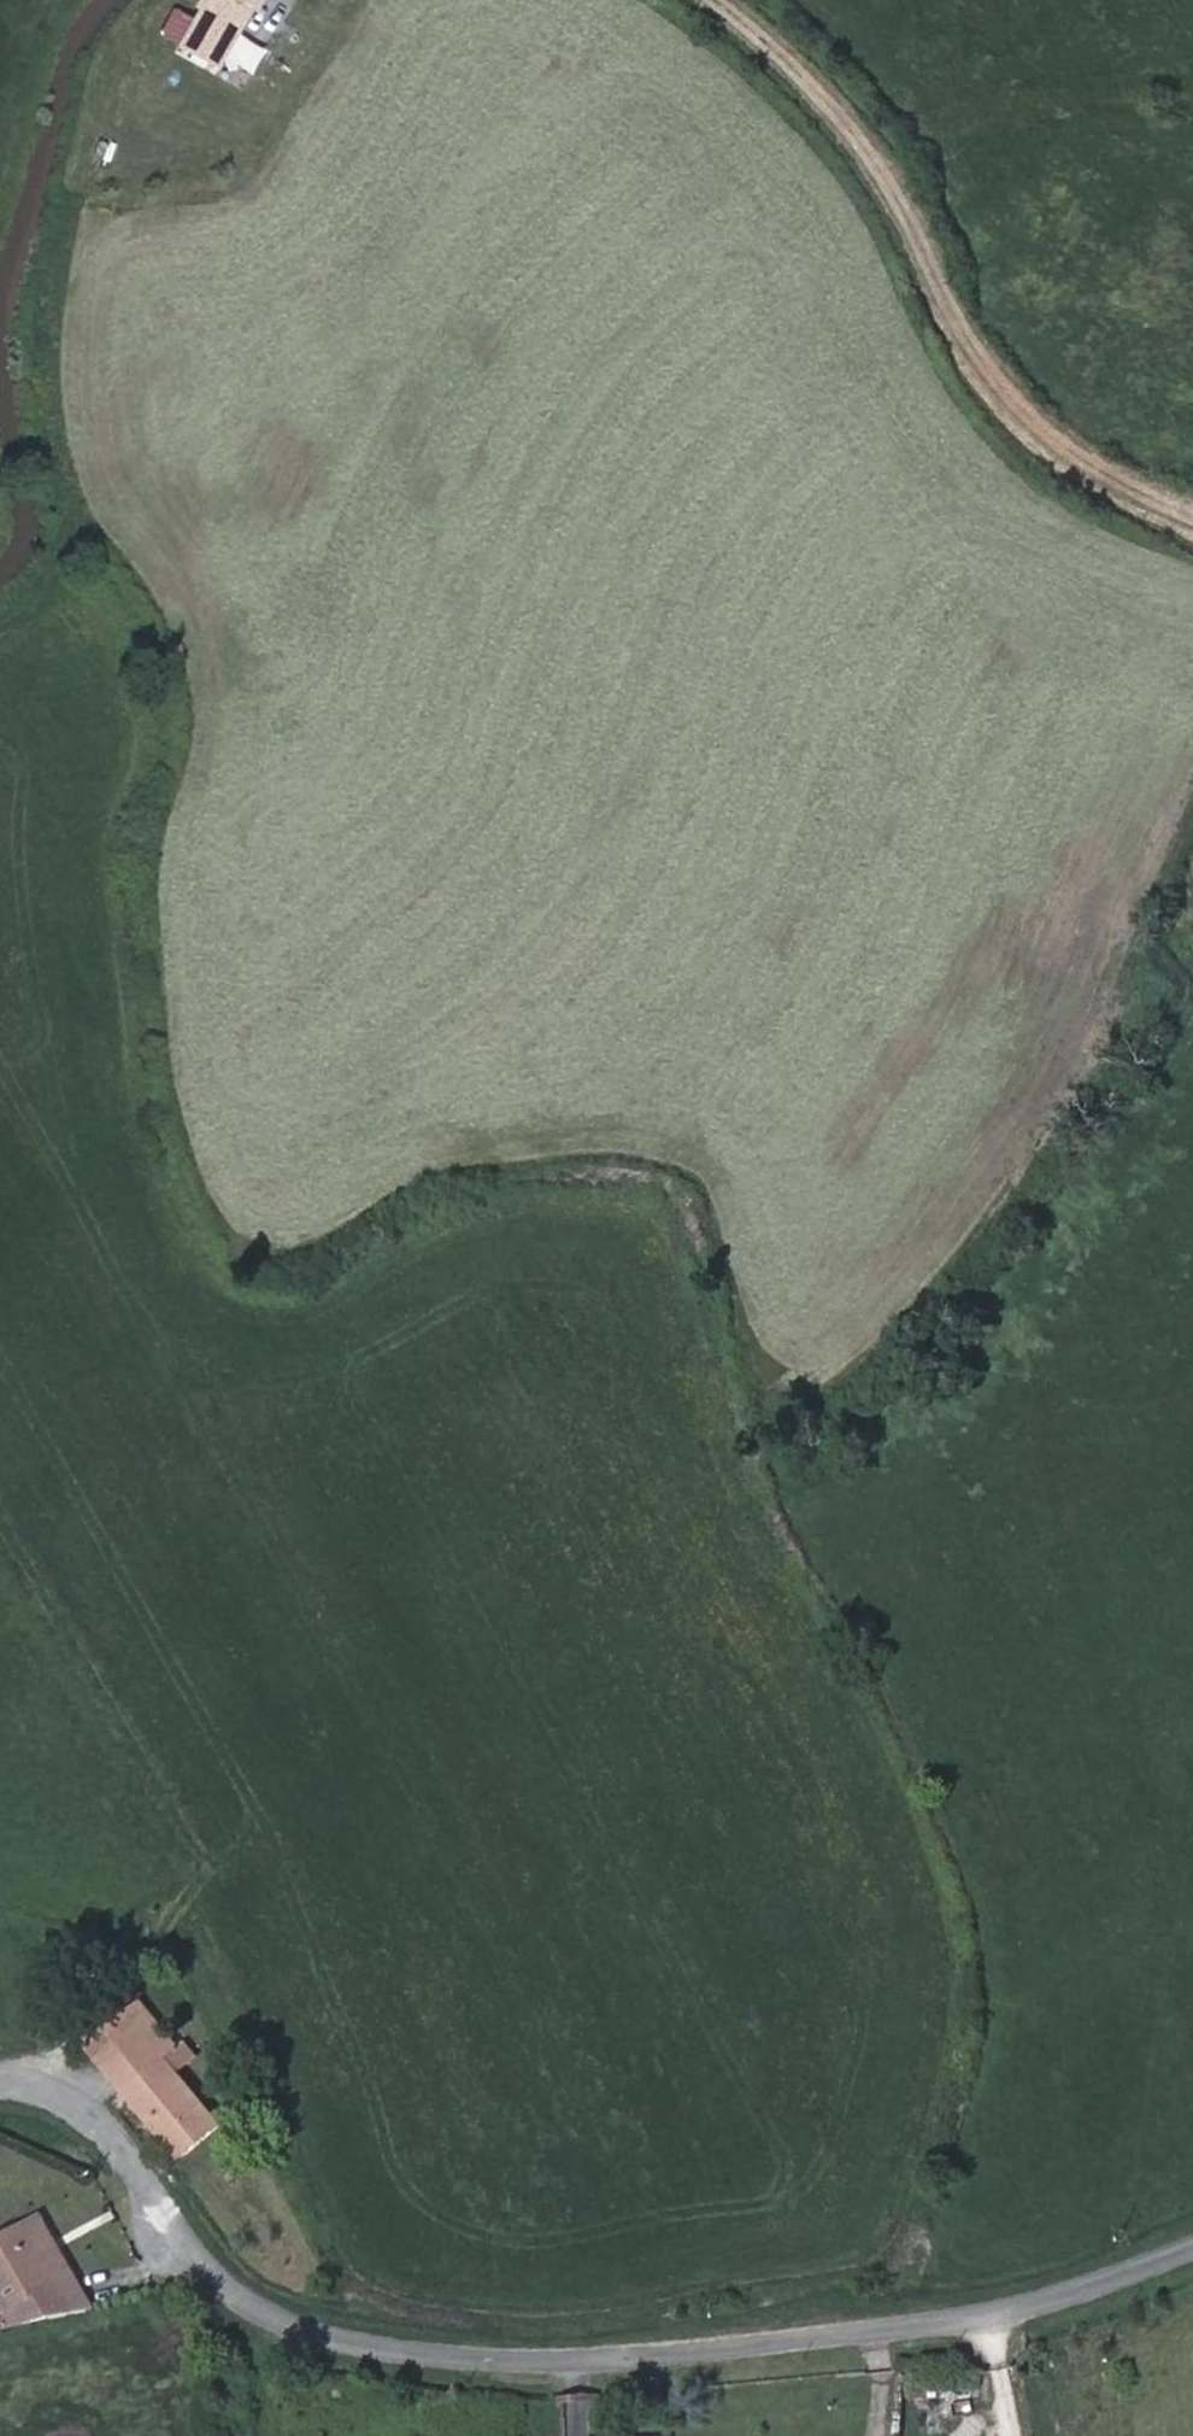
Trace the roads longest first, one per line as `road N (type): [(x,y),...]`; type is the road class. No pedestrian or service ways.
road 1 (residential): [(0,2076),(80,2100),(277,2318),(519,2373),(983,2314),(1192,2245)]
road 2 (unclassified): [(1192,508),(1025,406),(909,173),(747,0)]

